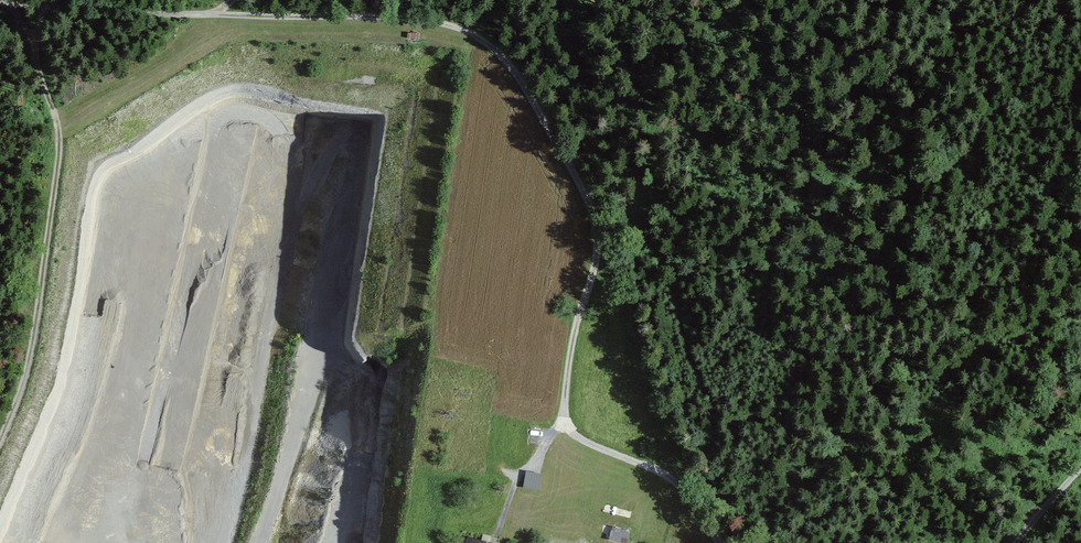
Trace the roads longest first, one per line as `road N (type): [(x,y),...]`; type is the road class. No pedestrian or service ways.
road 1 (track): [(719,542),(675,480),(580,433),(567,413),(598,223),(568,159),(513,81),(464,45),(362,20),(209,15),(115,0)]
road 2 (track): [(0,443),(39,322),(59,156),(27,0)]

